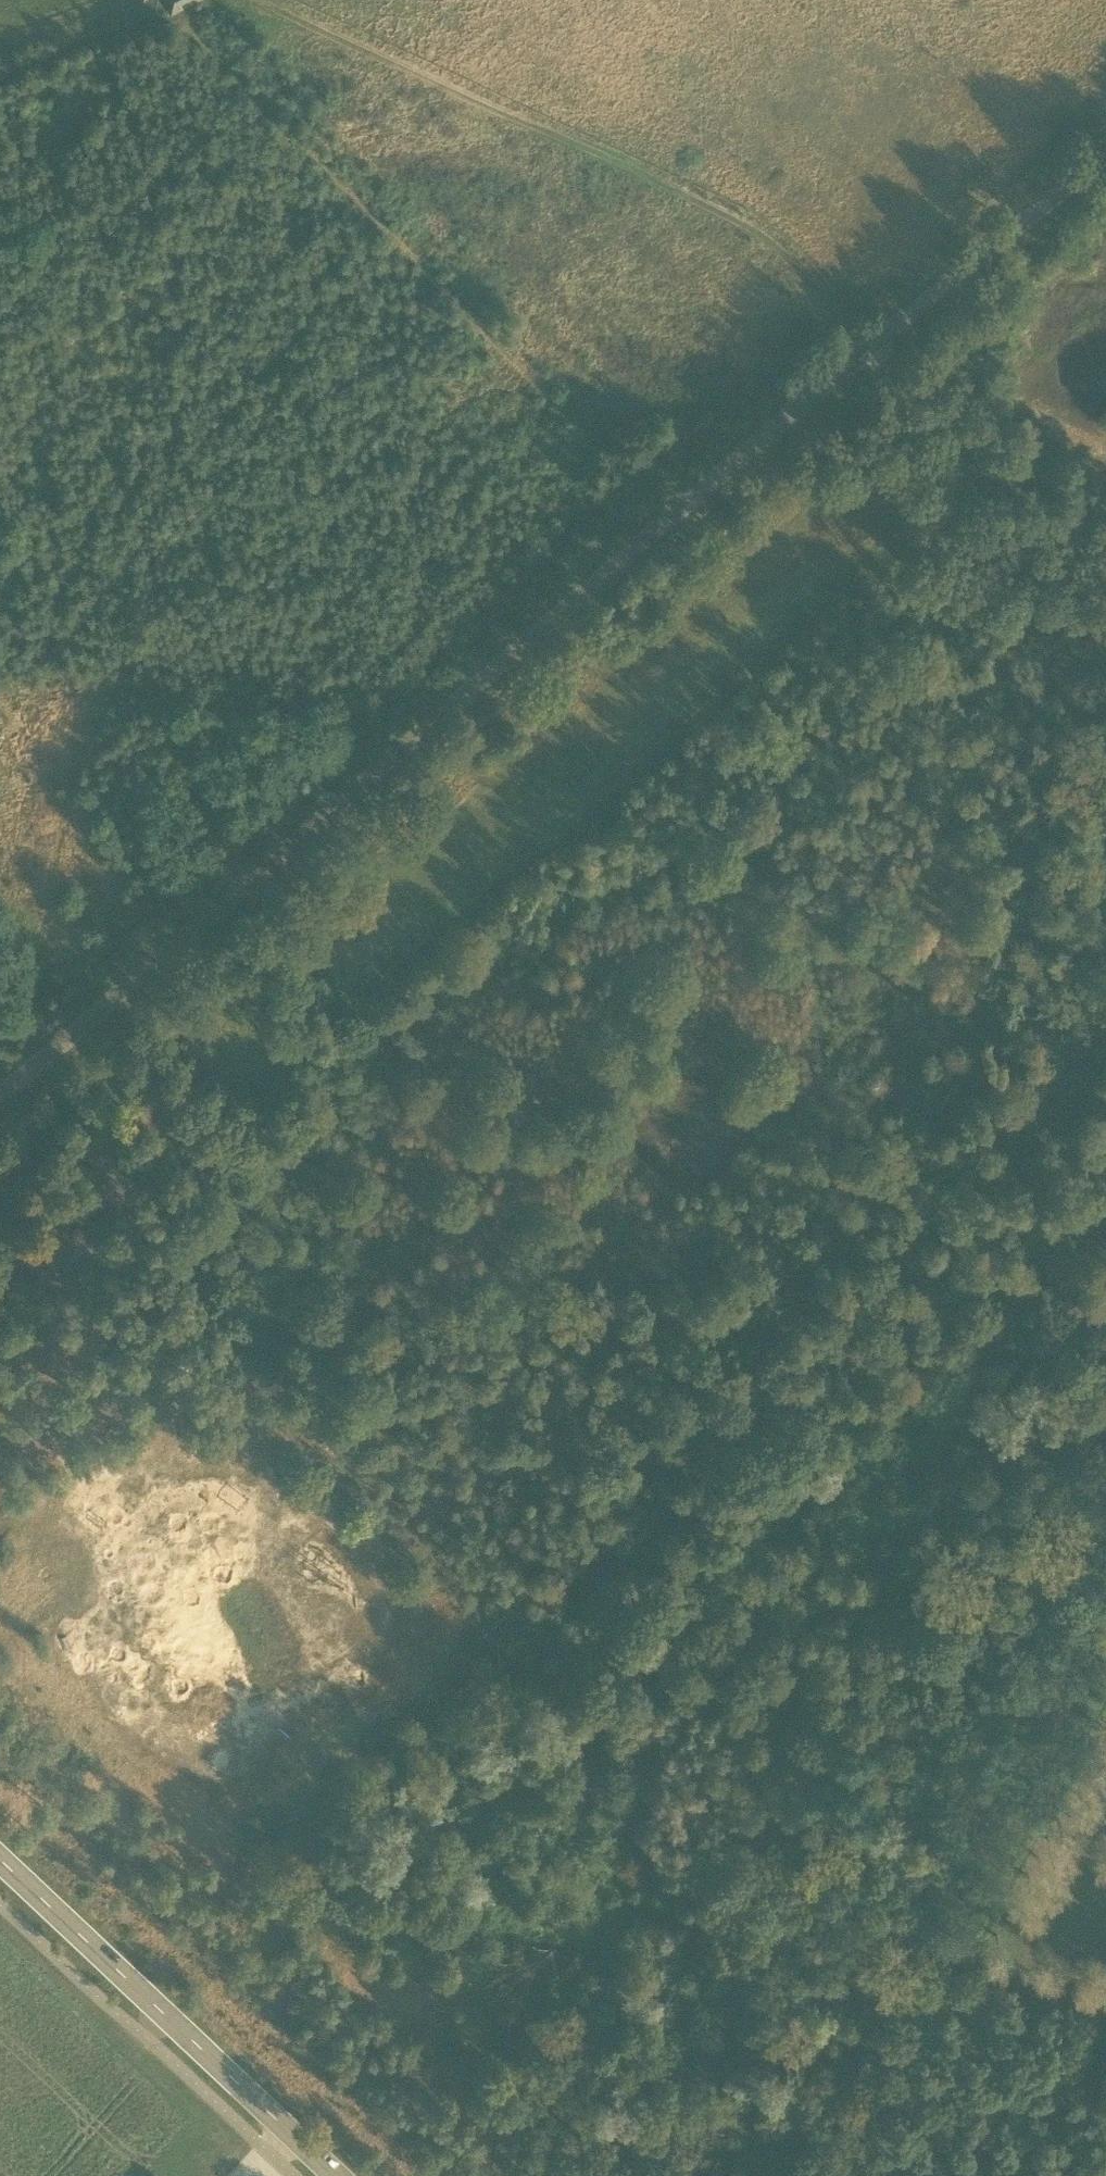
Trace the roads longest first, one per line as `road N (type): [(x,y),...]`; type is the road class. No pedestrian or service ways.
road 1 (unclassified): [(0,1088),(669,510),(873,345)]
road 2 (track): [(257,0),(740,223),(805,273),(844,327),(873,345)]
road 3 (secondary): [(333,2175),(0,1860)]
road 4 (unclassified): [(1105,564),(873,345)]
road 5 (unclassified): [(873,345),(1105,152)]

